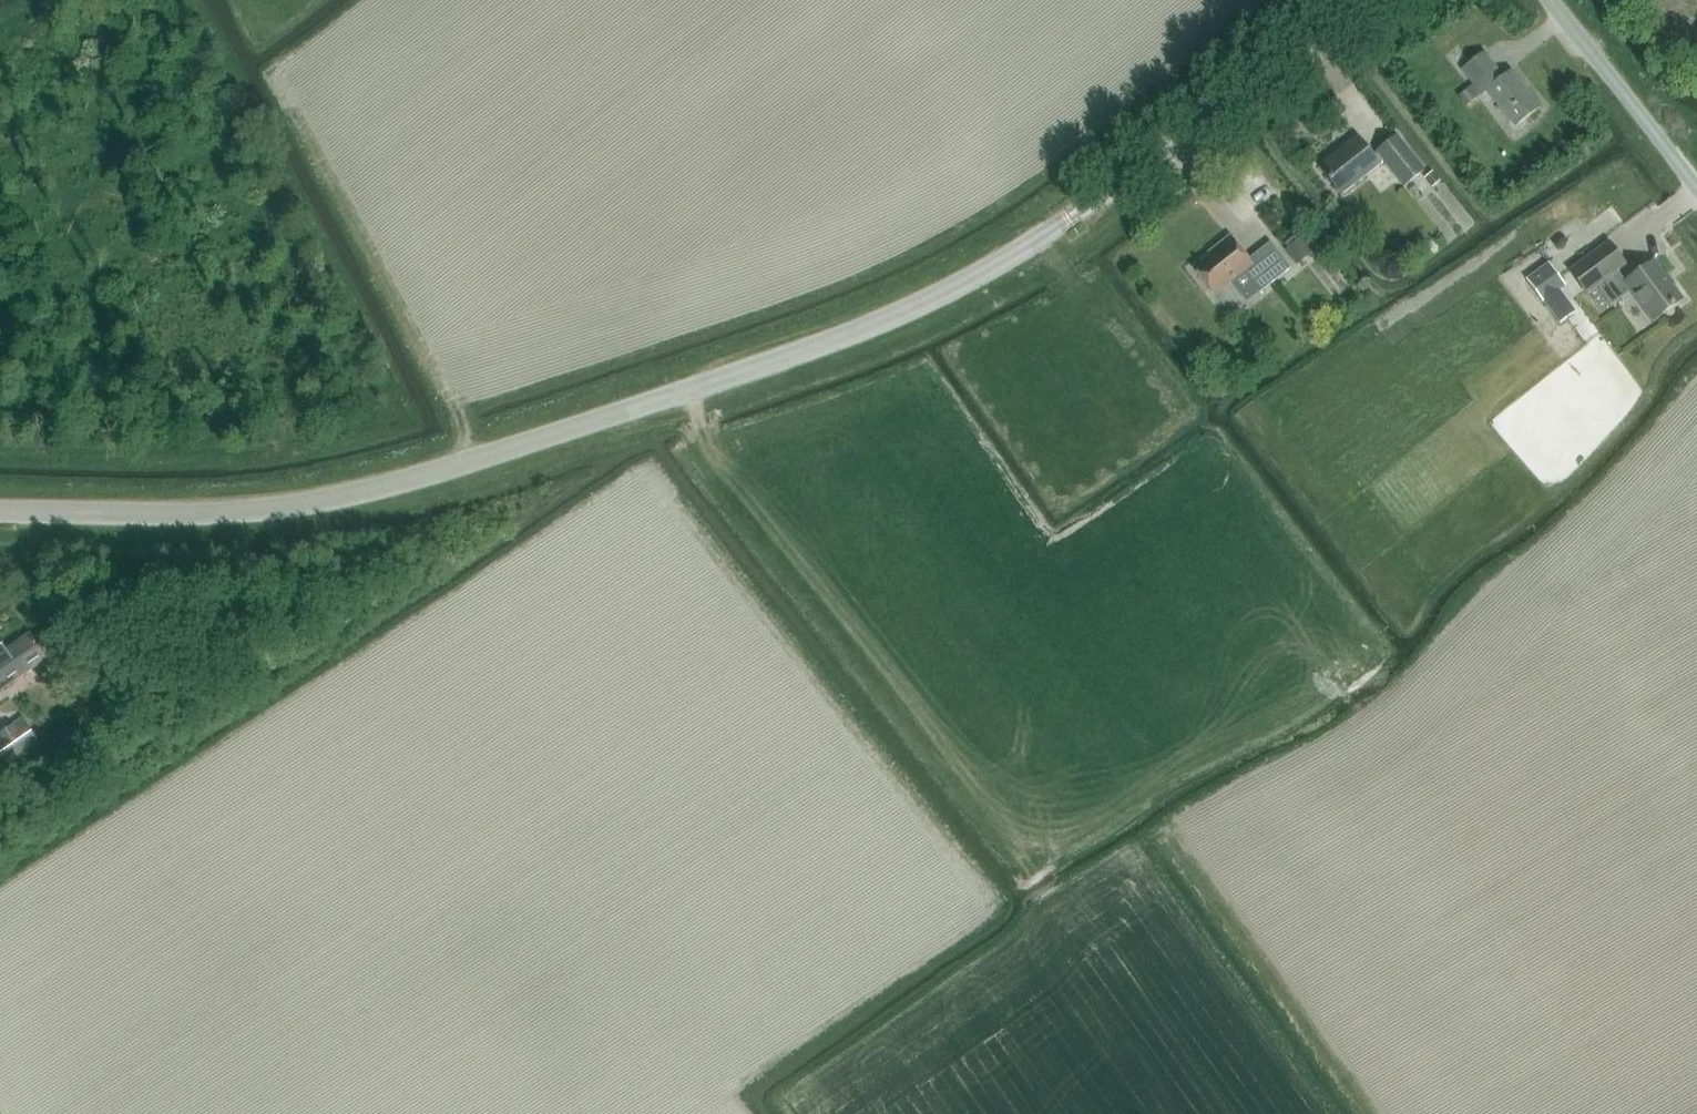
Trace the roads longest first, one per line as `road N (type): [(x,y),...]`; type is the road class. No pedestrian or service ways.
road 1 (tertiary): [(0,515),(244,513),(342,498),(797,353),(1012,257),(1172,147),(1358,0)]
road 2 (tertiary): [(1696,188),(1551,0)]

